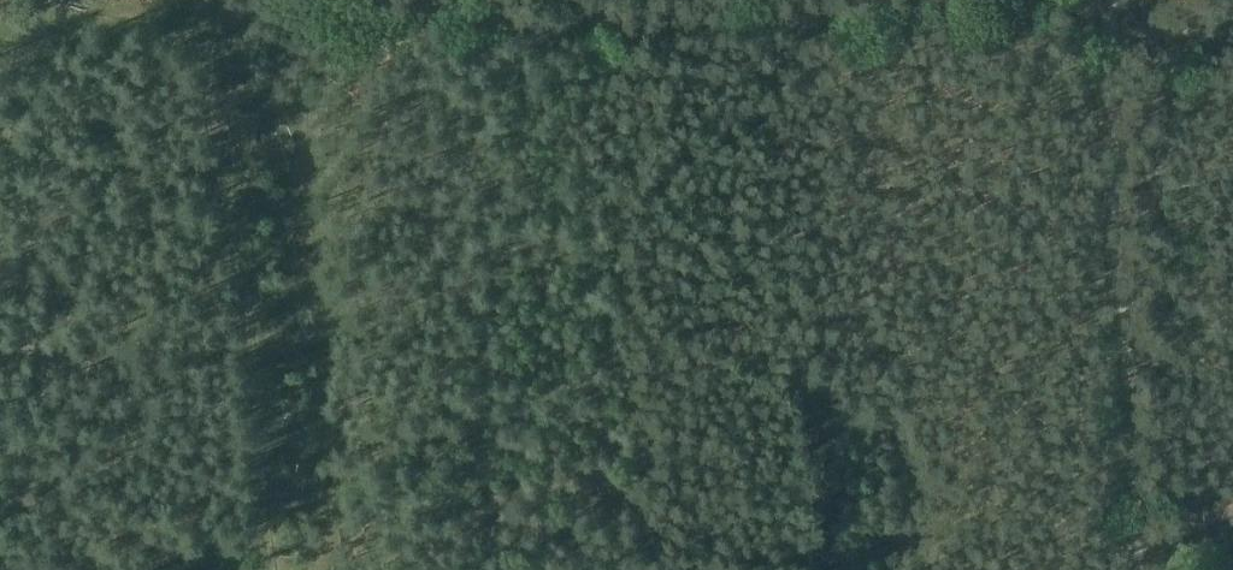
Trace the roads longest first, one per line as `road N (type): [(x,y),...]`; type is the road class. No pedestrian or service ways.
road 1 (track): [(214,9),(1116,33)]
road 2 (track): [(277,569),(245,288),(207,80),(218,0)]
road 3 (track): [(1116,33),(1113,215),(1140,569)]

